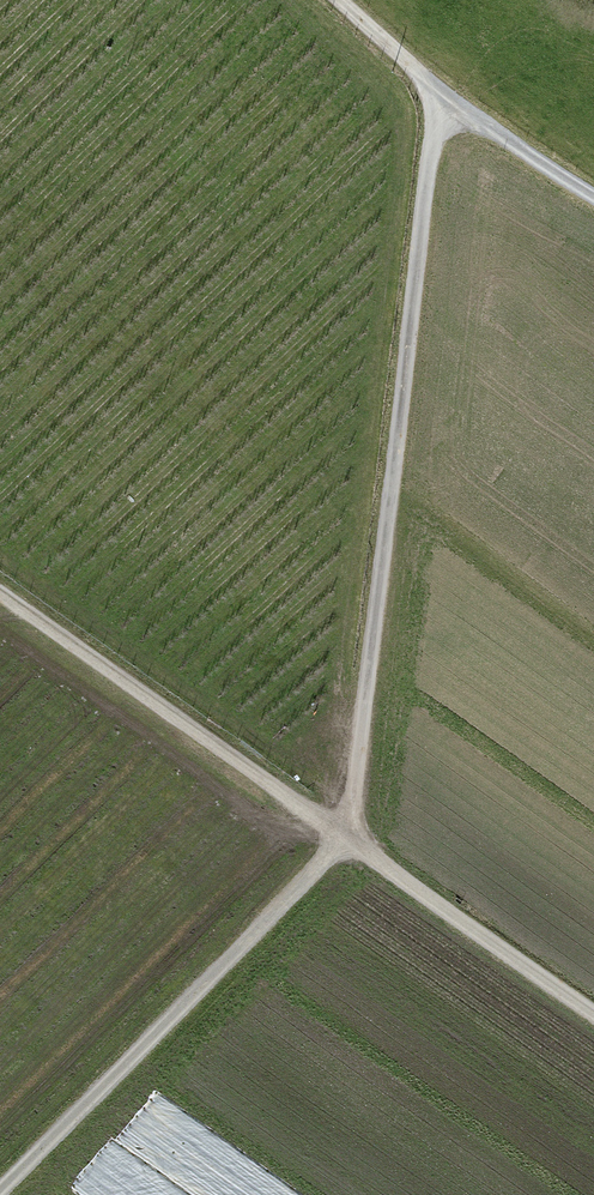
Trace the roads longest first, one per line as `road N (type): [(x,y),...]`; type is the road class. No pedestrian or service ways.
road 1 (track): [(340,0),(444,104),(434,131),(345,835),(593,1014)]
road 2 (track): [(0,589),(345,835),(0,1185)]
road 3 (track): [(444,104),(593,191)]

